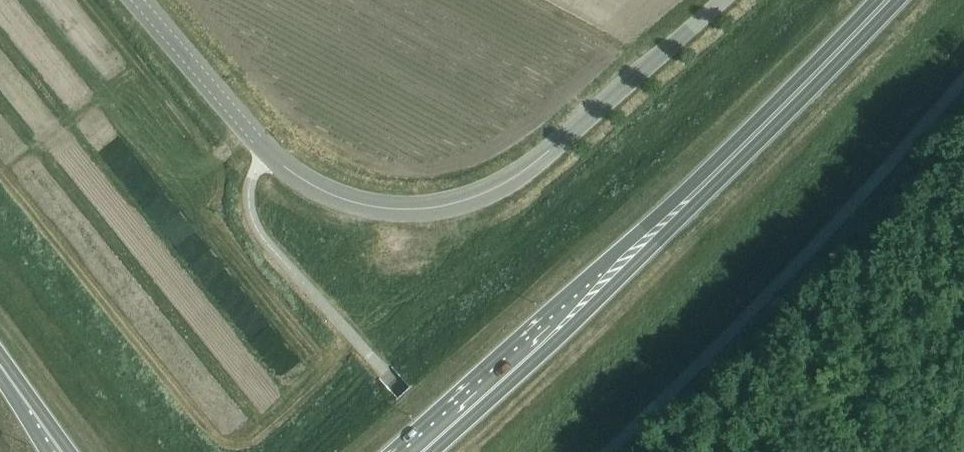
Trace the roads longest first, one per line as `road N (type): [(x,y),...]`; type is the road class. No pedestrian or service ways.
road 1 (unclassified): [(142,0),(270,145),(315,179),(379,203),(429,204),(477,194),(523,172),(719,0)]
road 2 (trunk): [(411,451),(724,164),(883,0)]

